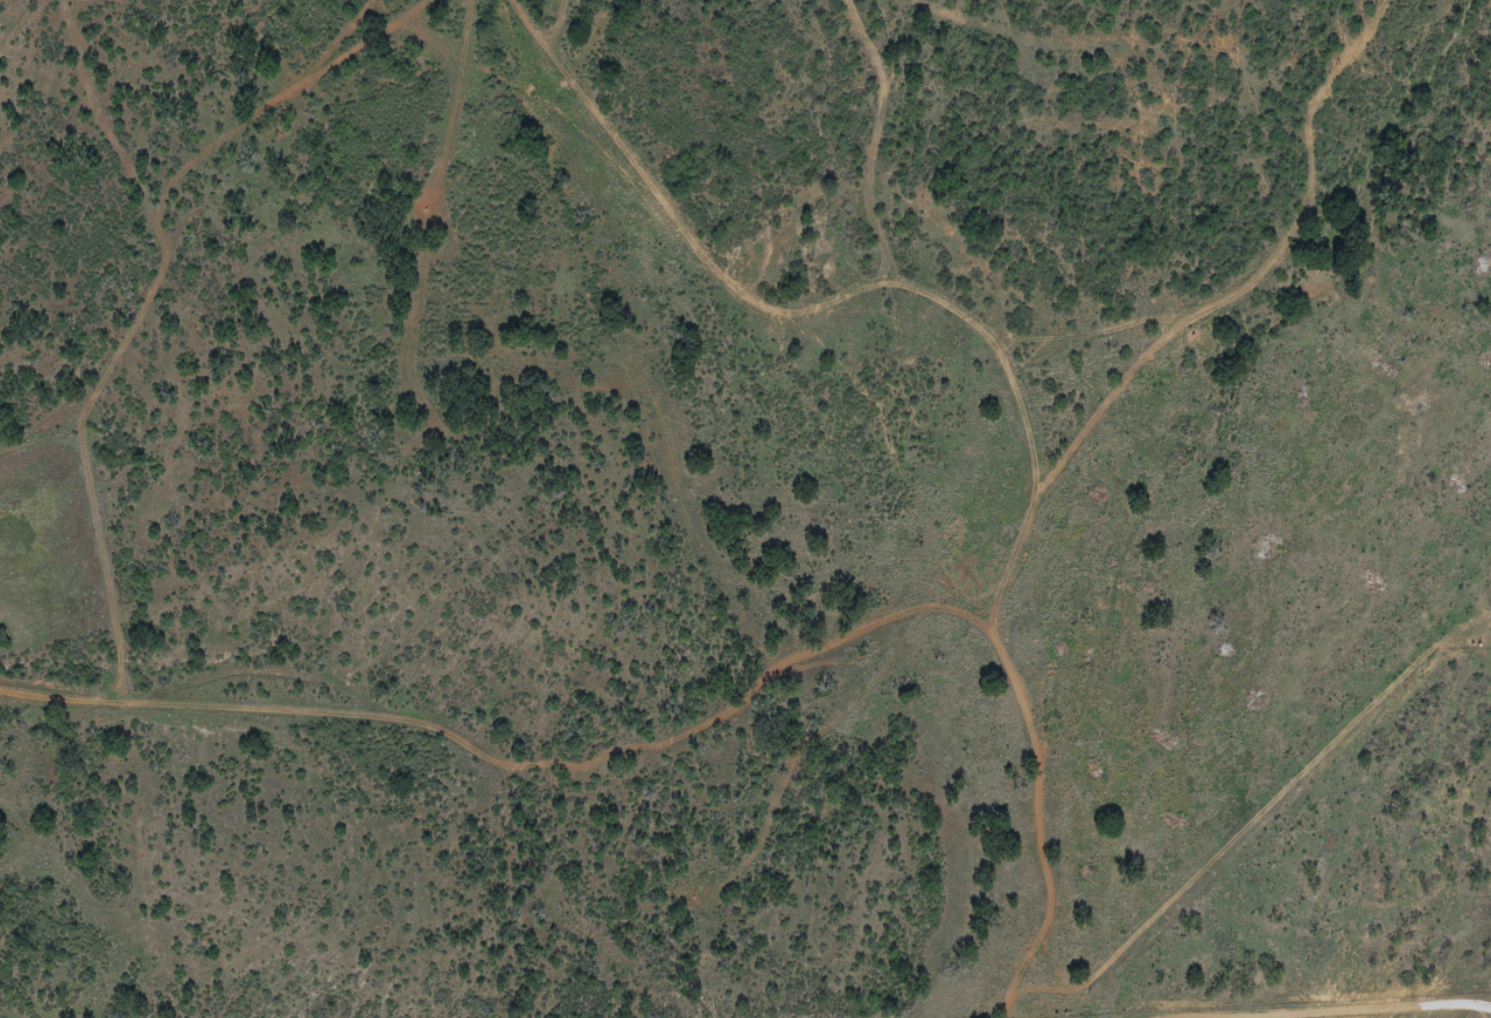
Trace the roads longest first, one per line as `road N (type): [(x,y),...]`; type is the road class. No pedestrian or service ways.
road 1 (residential): [(1391,0),(1322,86),(1302,131),(1302,260),(1243,320),(1169,364),(1094,474),(1075,588),(1080,821),(1050,866),(1040,965),(1010,1005),(1010,1017)]
road 2 (residential): [(0,486),(82,433),(200,230),(324,116),(373,41),(383,0)]

